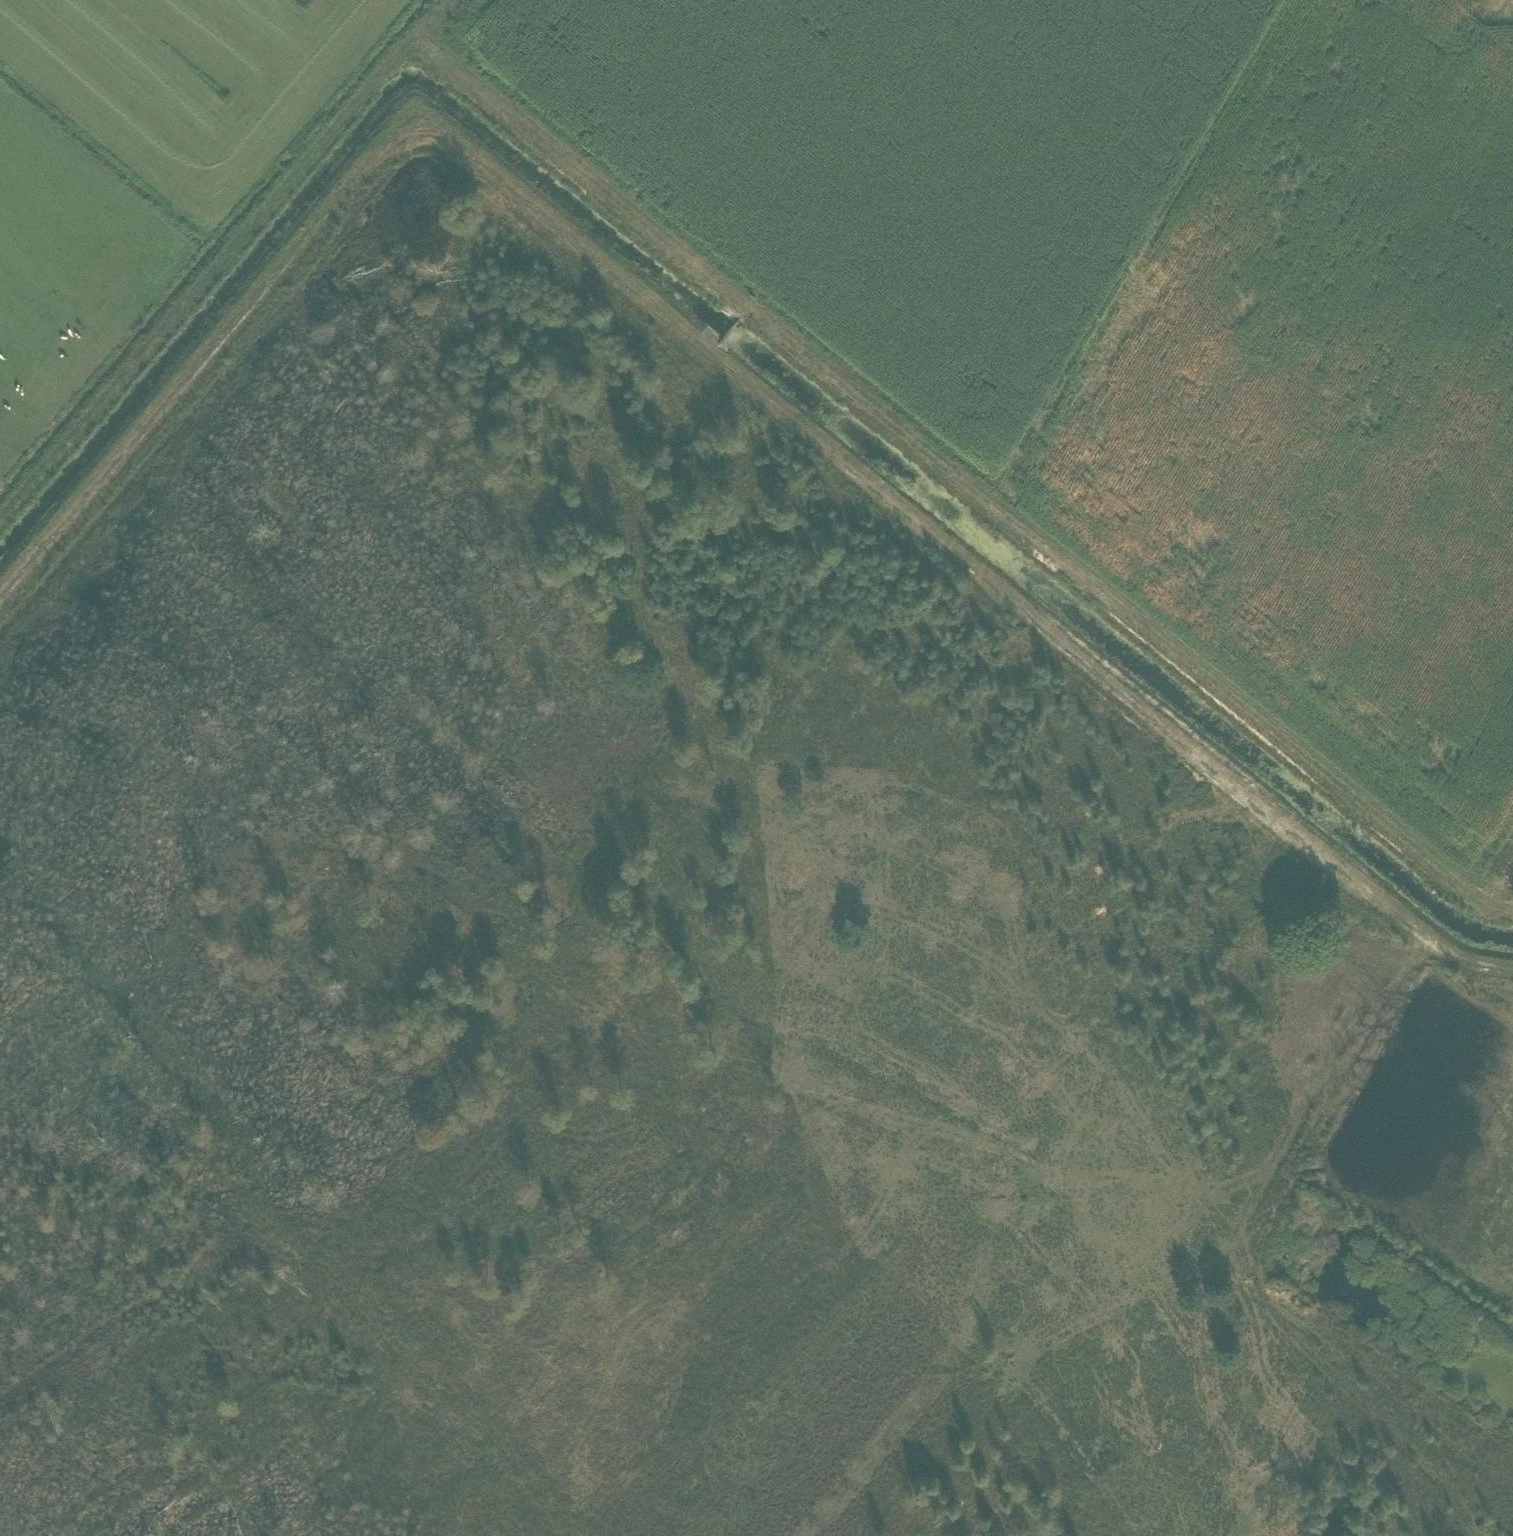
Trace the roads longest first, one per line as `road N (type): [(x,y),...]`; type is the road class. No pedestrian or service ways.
road 1 (track): [(1512,966),(1461,957),(450,141),(421,132),(392,140),(0,596)]

